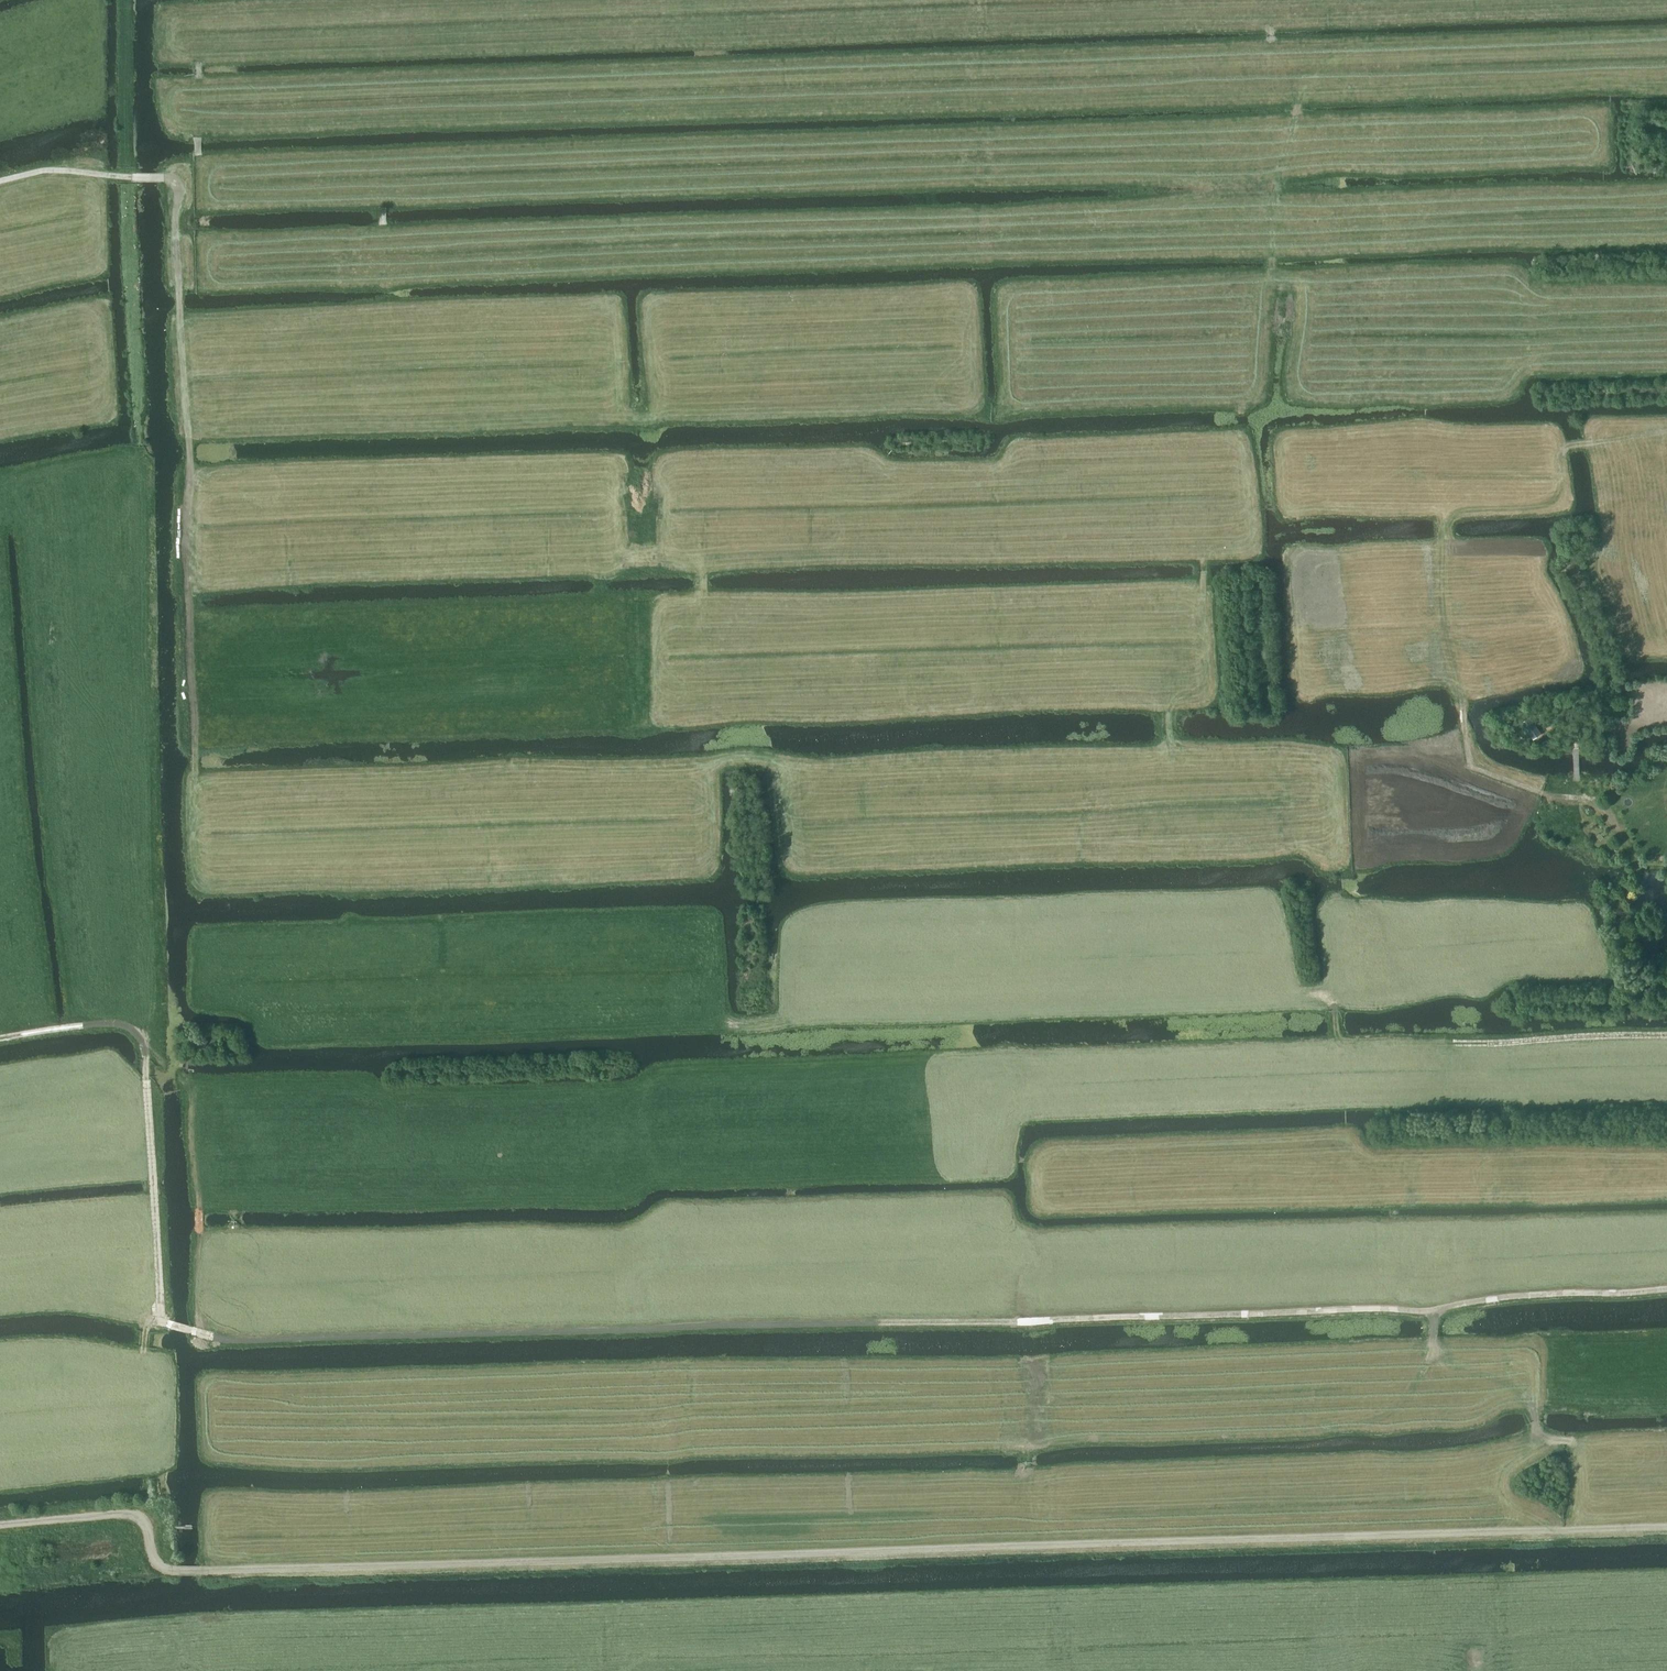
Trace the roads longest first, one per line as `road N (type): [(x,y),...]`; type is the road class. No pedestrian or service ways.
road 1 (track): [(1666,1284),(1411,1307),(1022,1318)]
road 2 (track): [(165,177),(50,170),(0,183)]

